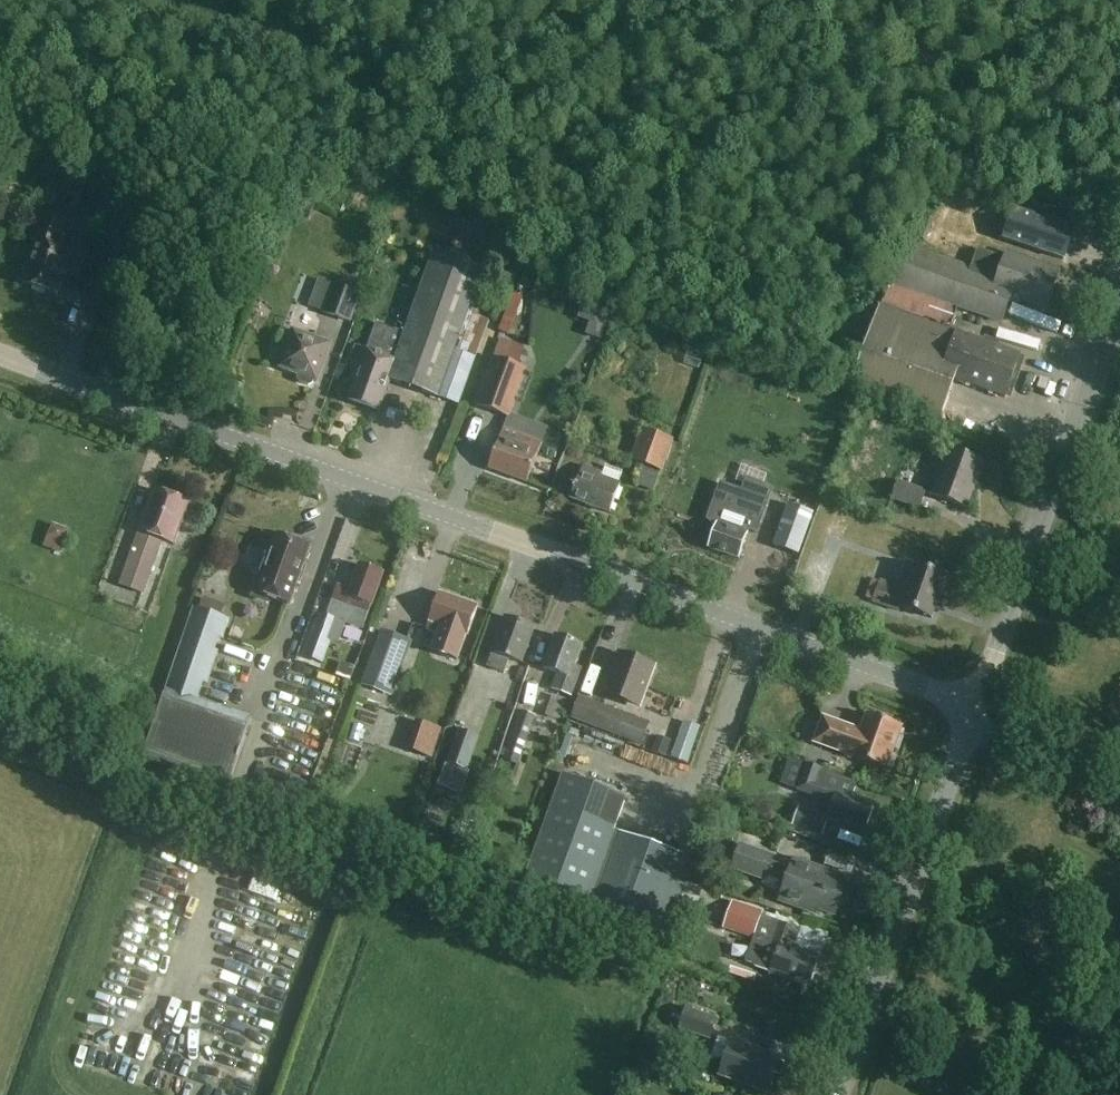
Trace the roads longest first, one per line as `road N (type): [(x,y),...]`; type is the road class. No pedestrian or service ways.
road 1 (tertiary): [(978,708),(0,356)]
road 2 (tertiary): [(978,708),(1119,316)]
road 3 (tertiary): [(841,1094),(978,708)]
road 4 (unclassified): [(1119,761),(978,708)]

